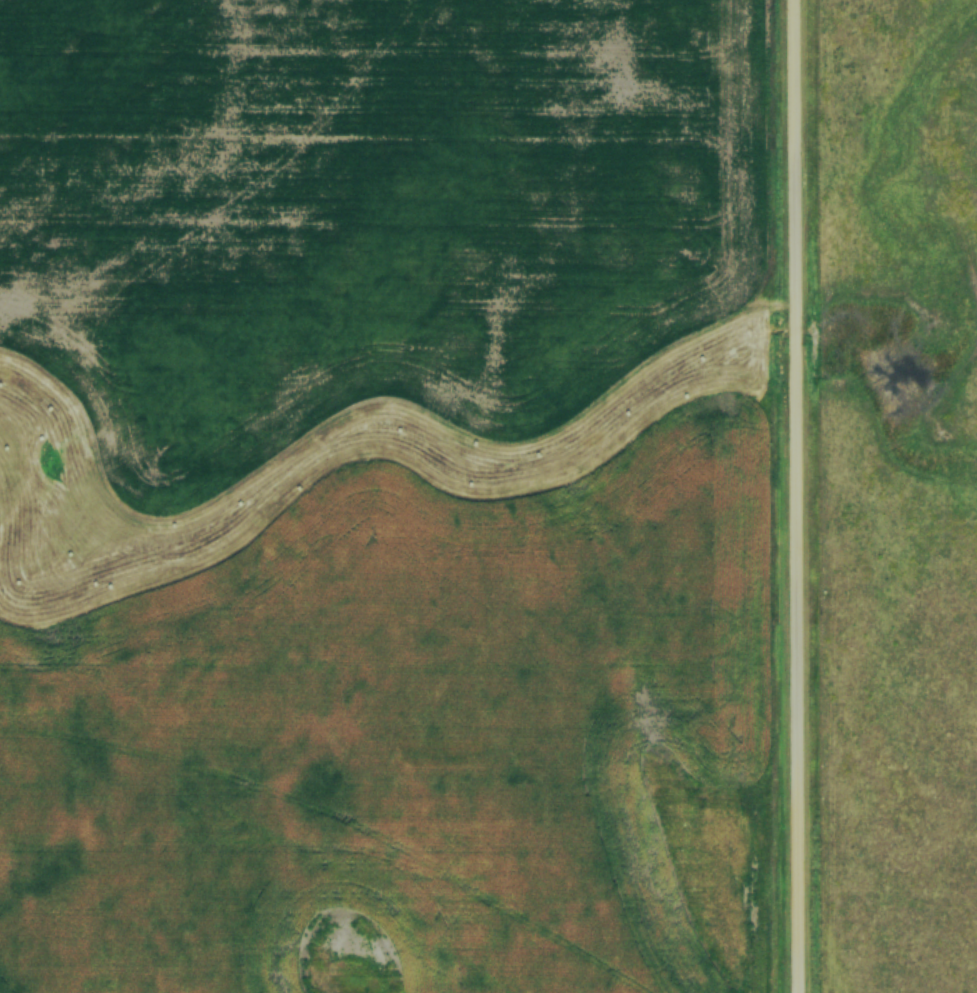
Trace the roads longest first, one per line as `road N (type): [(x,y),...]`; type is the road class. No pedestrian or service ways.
road 1 (residential): [(800,992),(796,0)]

